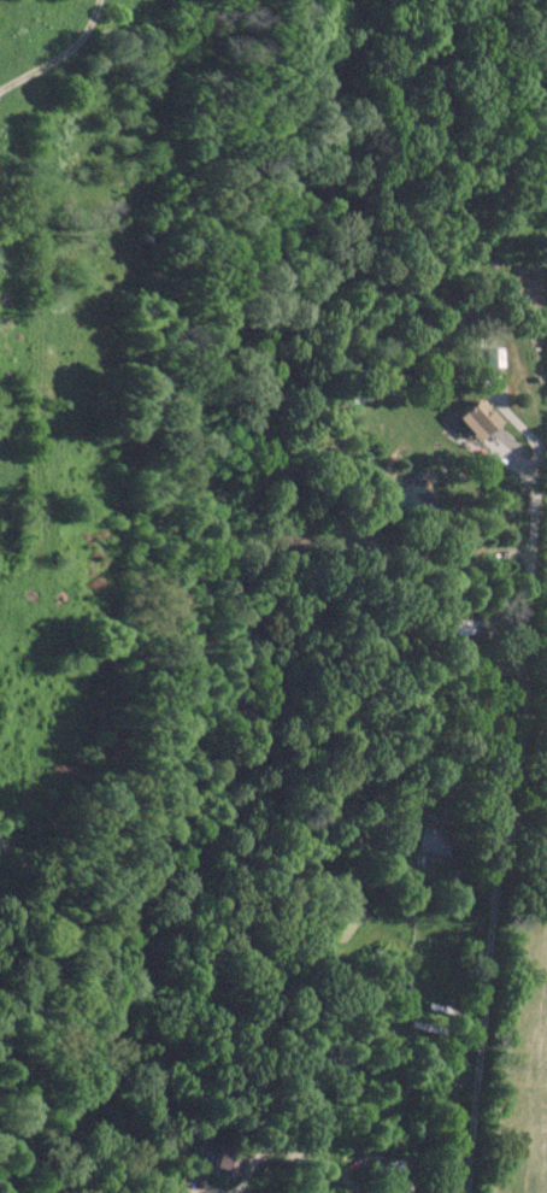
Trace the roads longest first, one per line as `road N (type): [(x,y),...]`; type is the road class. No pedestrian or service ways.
road 1 (residential): [(464,1192),(514,823),(523,507)]
road 2 (residential): [(105,0),(82,49),(0,94)]

